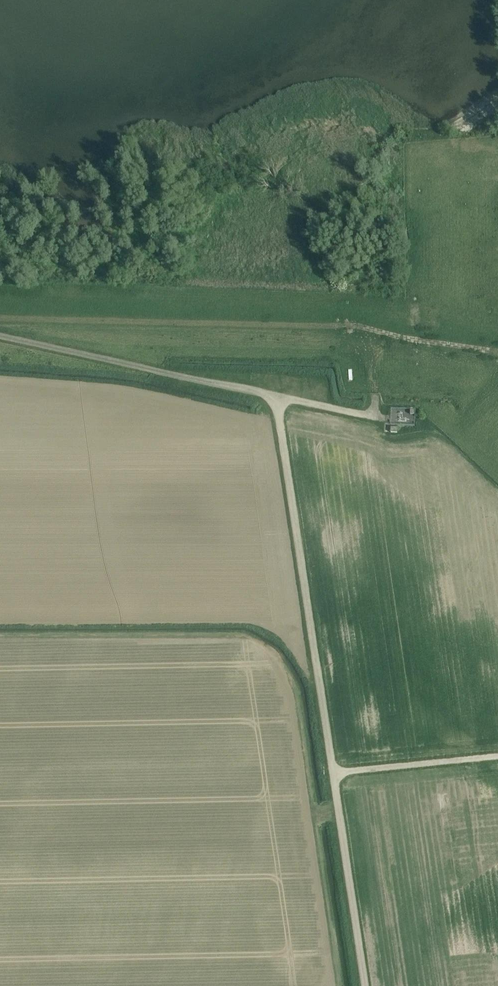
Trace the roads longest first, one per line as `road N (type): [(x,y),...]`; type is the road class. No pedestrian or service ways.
road 1 (unclassified): [(335,773),(275,407),(242,390),(0,337)]
road 2 (track): [(497,352),(350,324),(0,319)]
road 3 (unclassified): [(367,985),(335,773)]
road 4 (unclassified): [(335,773),(497,756)]

